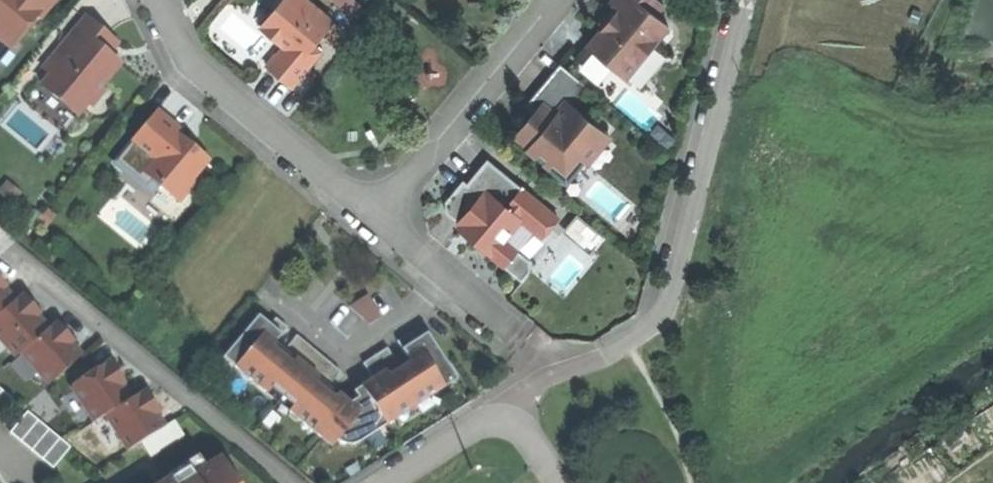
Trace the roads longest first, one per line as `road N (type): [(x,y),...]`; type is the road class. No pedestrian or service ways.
road 1 (residential): [(742,0),(661,315),(626,345),(556,373),(389,482)]
road 2 (residential): [(286,482),(12,252)]
road 3 (residential): [(153,0),(191,70),(372,218)]
road 4 (residential): [(372,218),(562,0)]
road 5 (residential): [(372,218),(509,335)]

